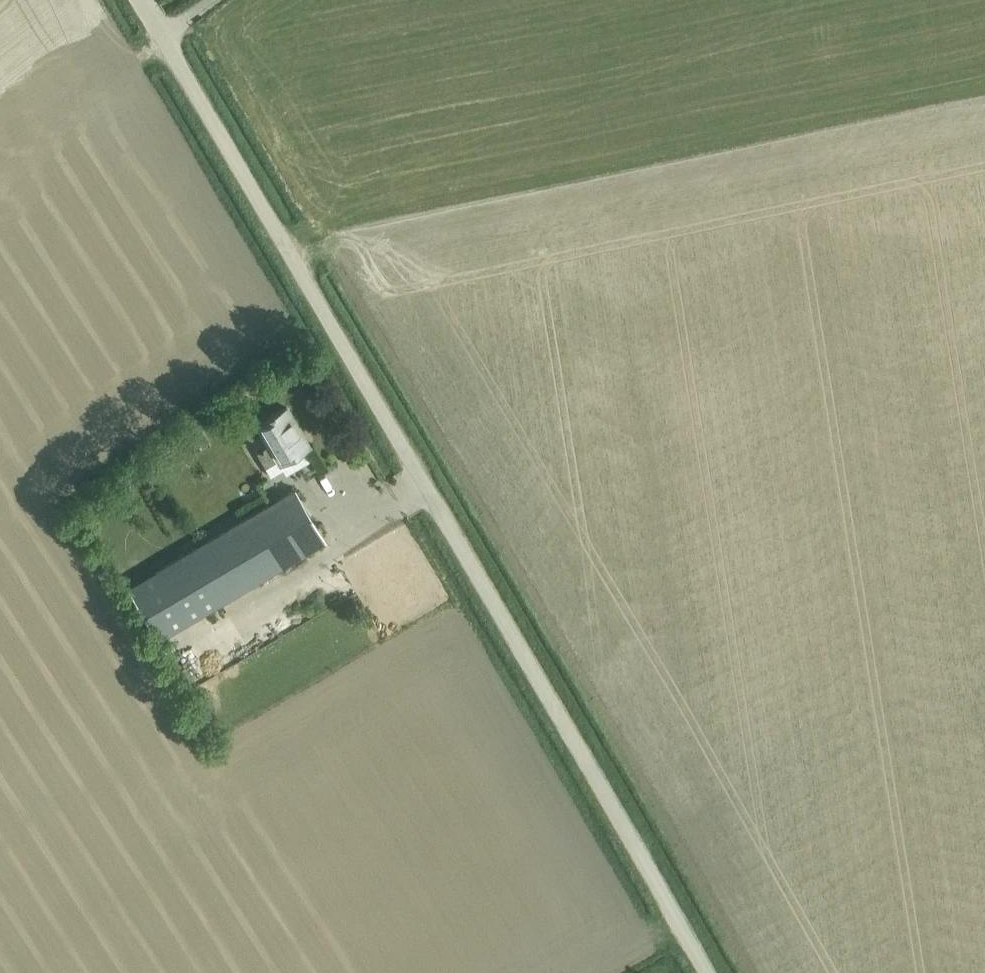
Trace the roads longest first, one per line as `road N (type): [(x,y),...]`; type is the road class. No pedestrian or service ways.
road 1 (unclassified): [(140,0),(704,972)]

